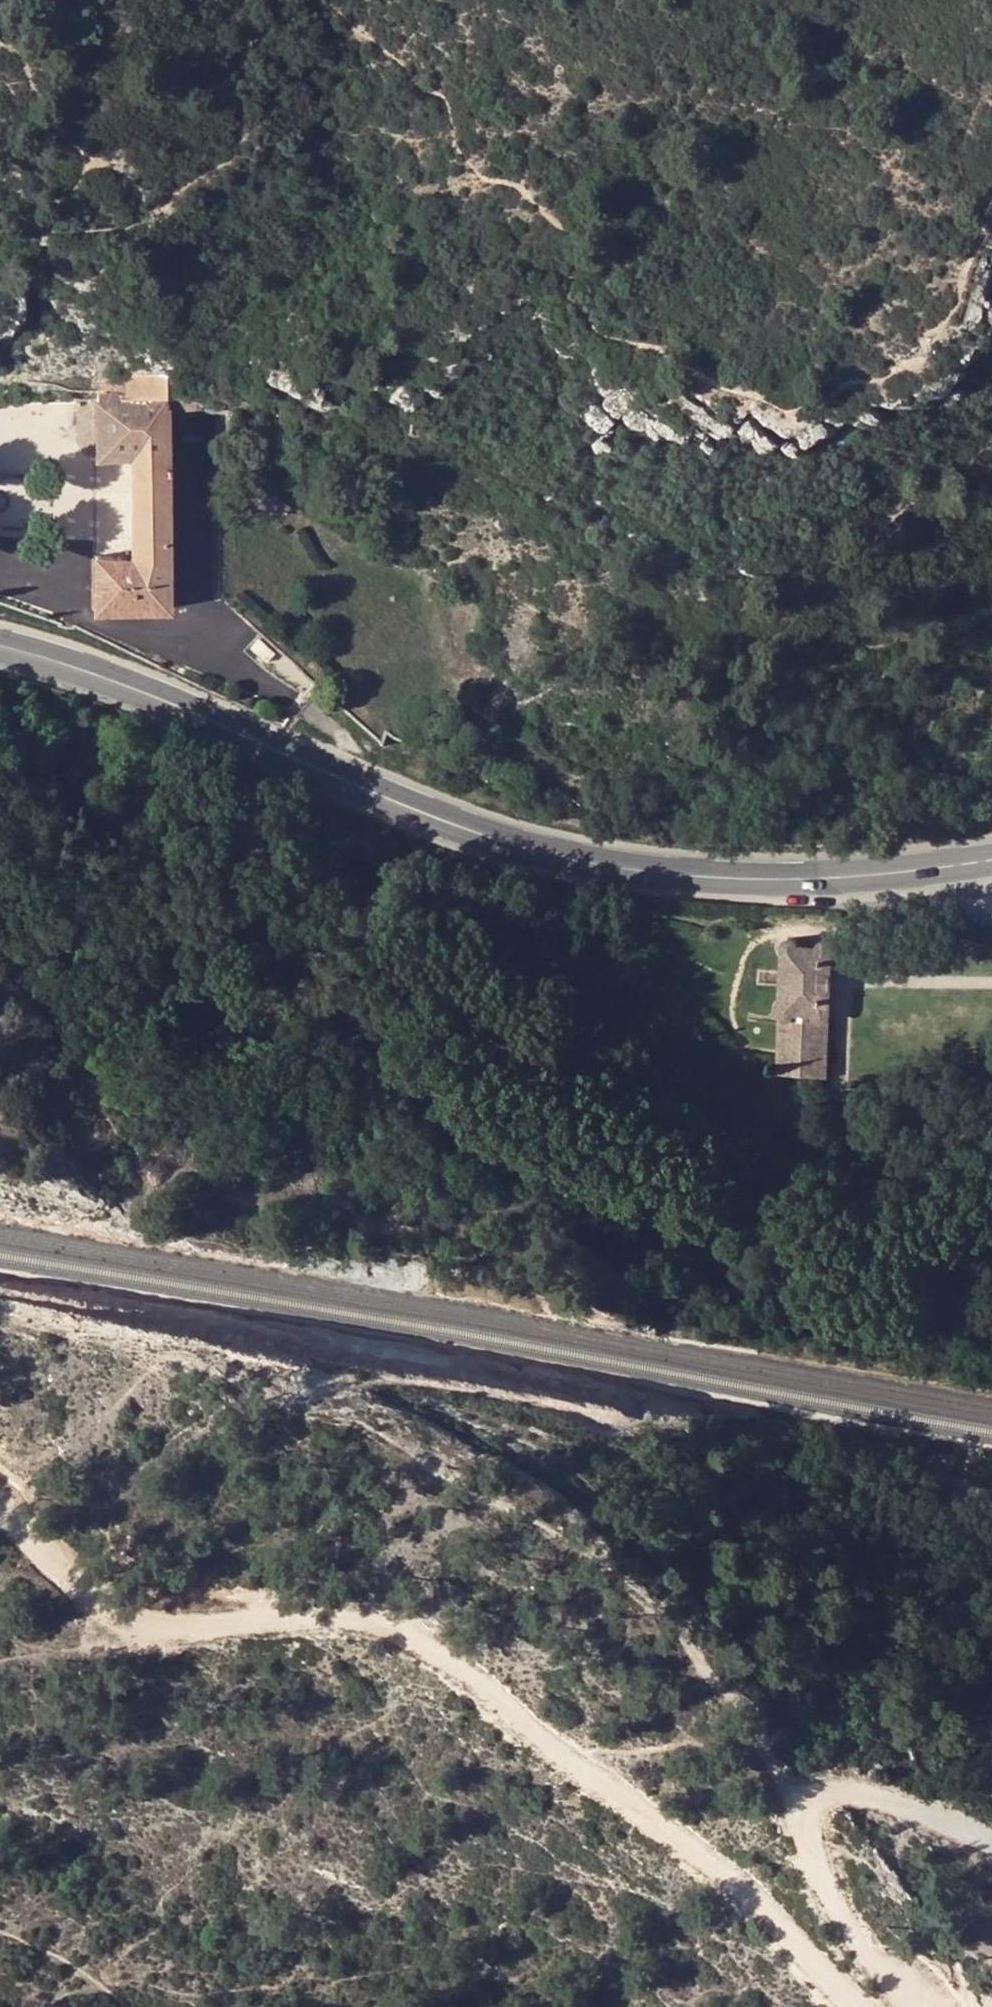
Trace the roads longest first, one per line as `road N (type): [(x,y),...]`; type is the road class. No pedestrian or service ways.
road 1 (track): [(861,2006),(739,1883),(405,1629),(300,1611),(139,1626),(83,1590),(0,1508)]
road 2 (secondary): [(991,861),(840,882),(662,877),(594,866),(489,840),(125,688),(0,646)]
road 3 (track): [(914,2006),(825,1897),(801,1841),(802,1803),(835,1790),(991,1846)]
road 4 (track): [(843,981),(991,980)]

